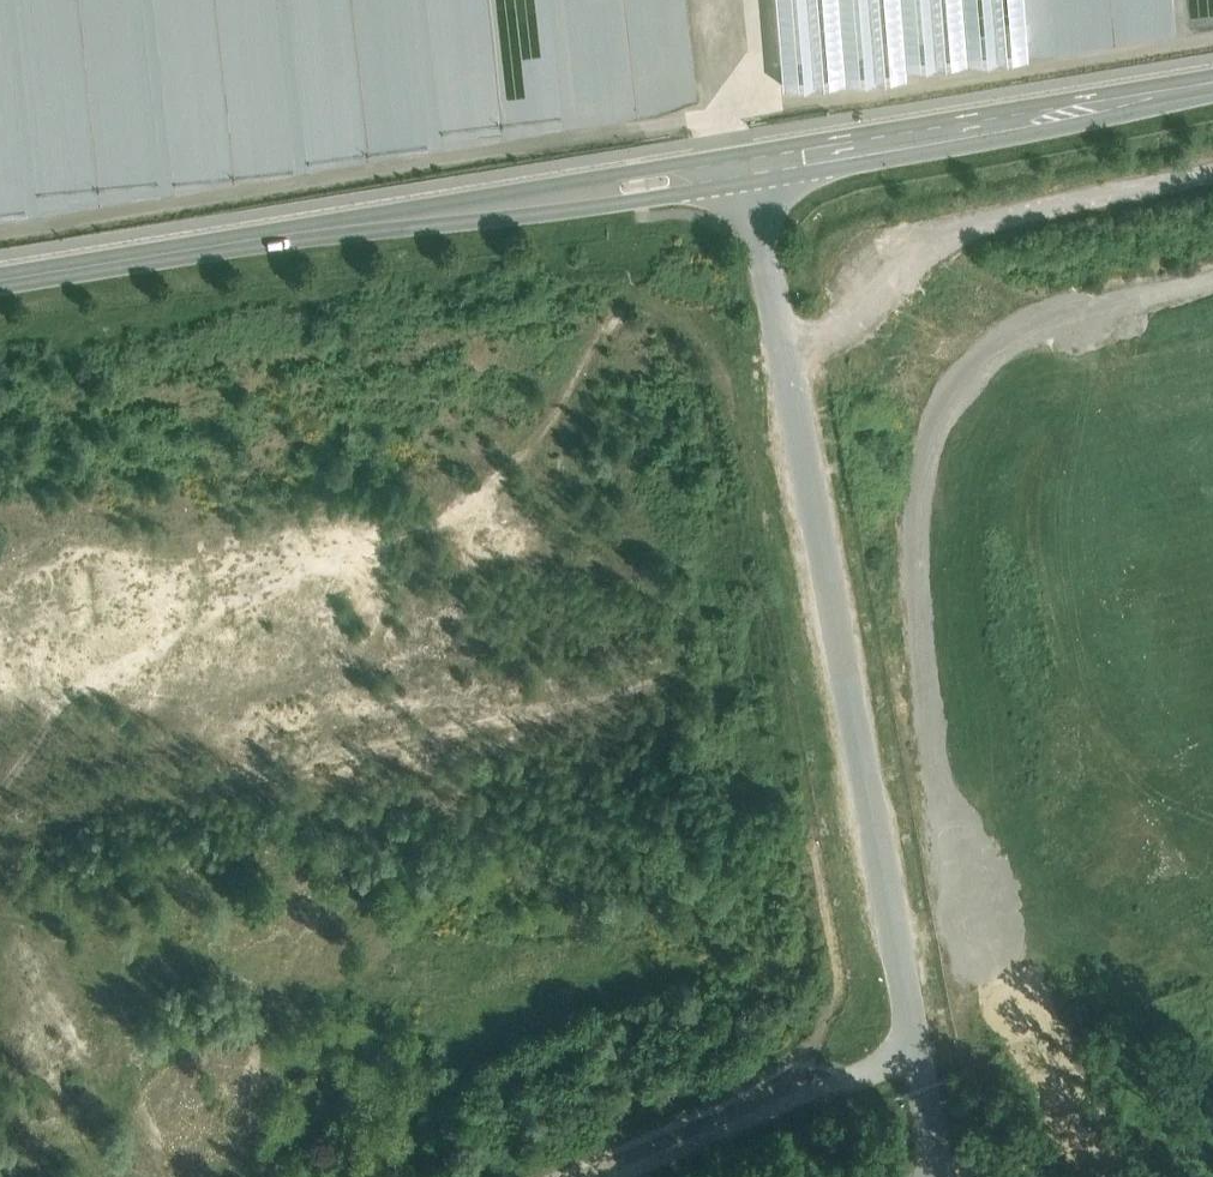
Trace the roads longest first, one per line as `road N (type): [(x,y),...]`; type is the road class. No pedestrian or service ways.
road 1 (unclassified): [(748,162),(853,660),(919,1061)]
road 2 (tertiary): [(0,280),(748,162)]
road 3 (tertiary): [(748,162),(1212,86)]

